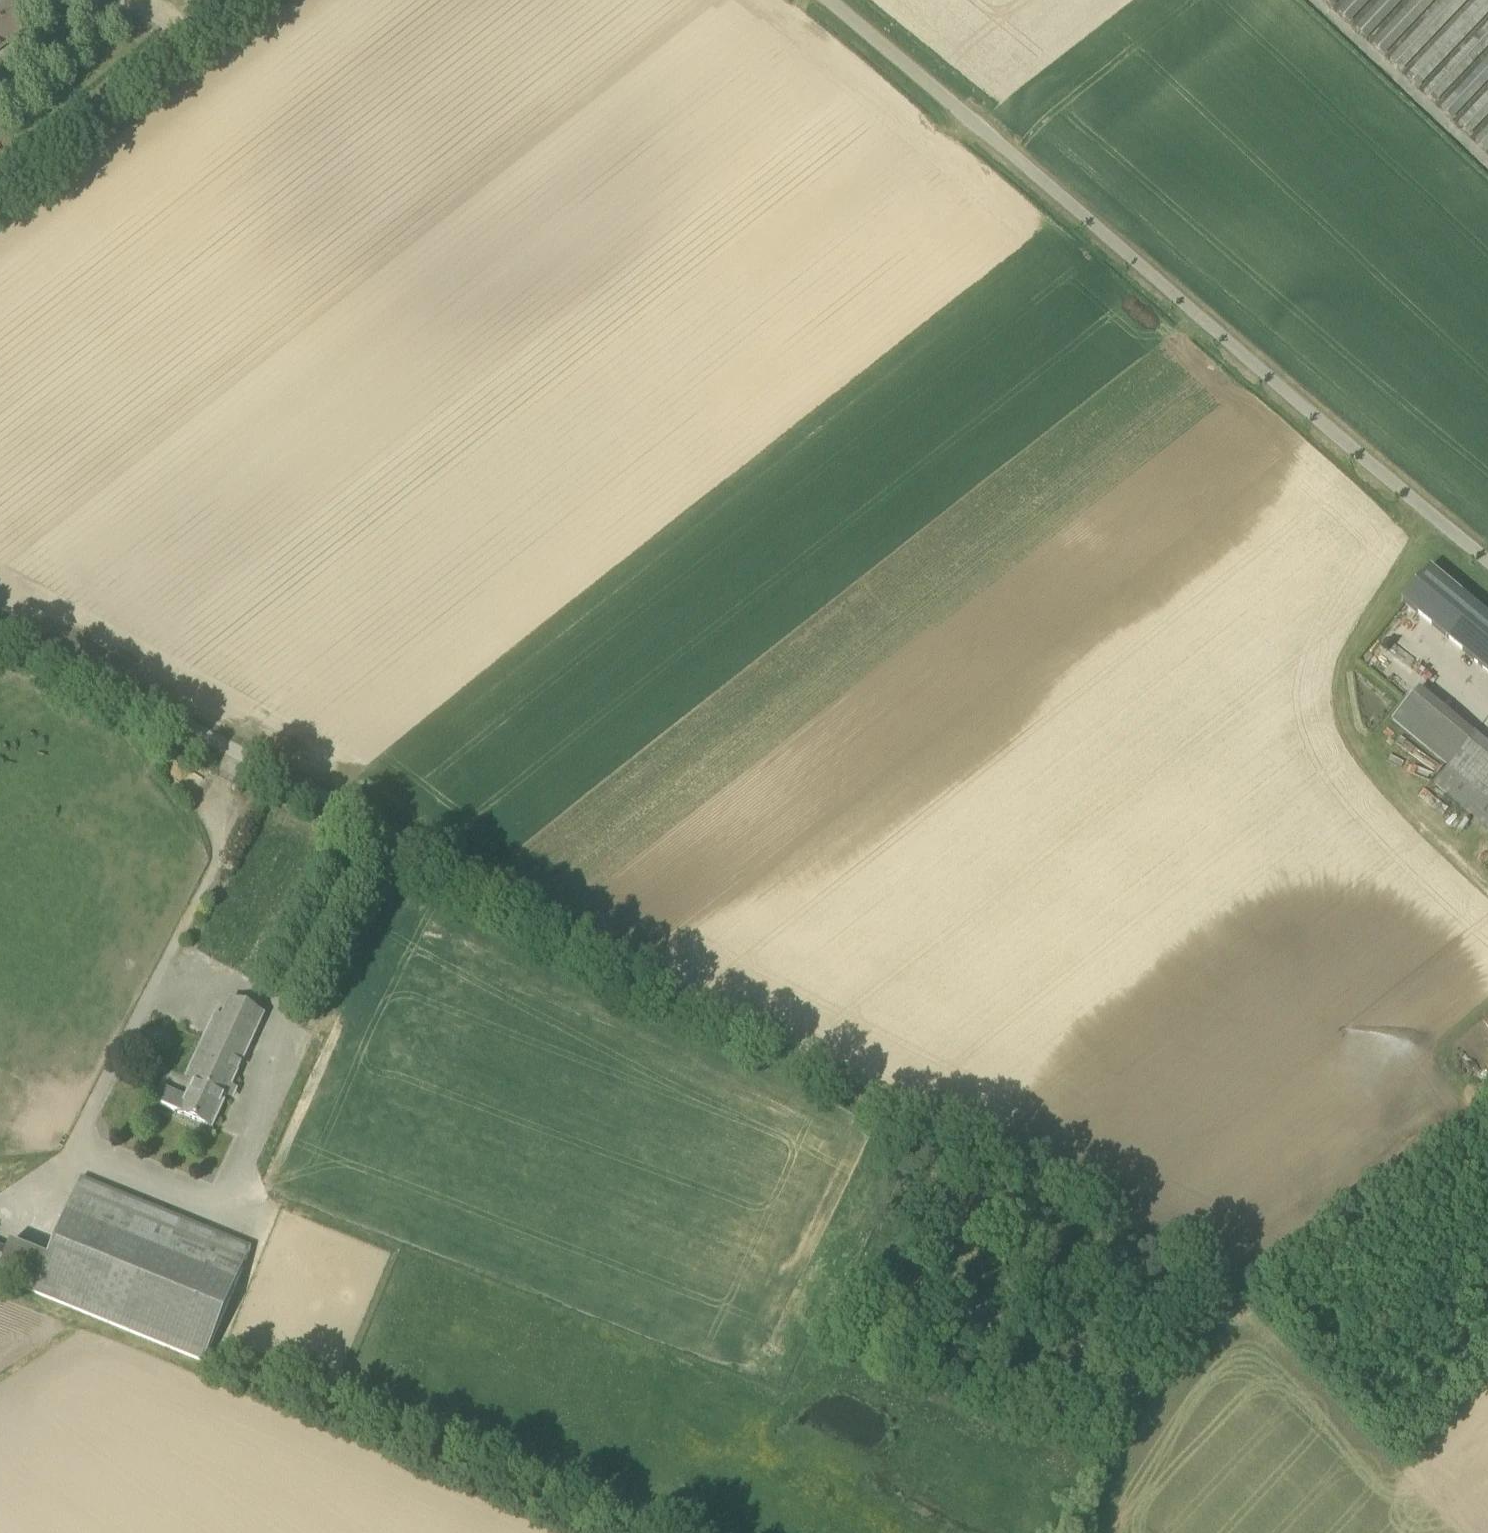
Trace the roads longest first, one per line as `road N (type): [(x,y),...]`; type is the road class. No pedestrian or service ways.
road 1 (track): [(1487,1094),(1248,1266),(1191,1259),(0,624)]
road 2 (unclassified): [(1487,556),(825,0)]
road 3 (track): [(604,1532),(246,1374)]
road 4 (unclassified): [(0,189),(238,0)]

